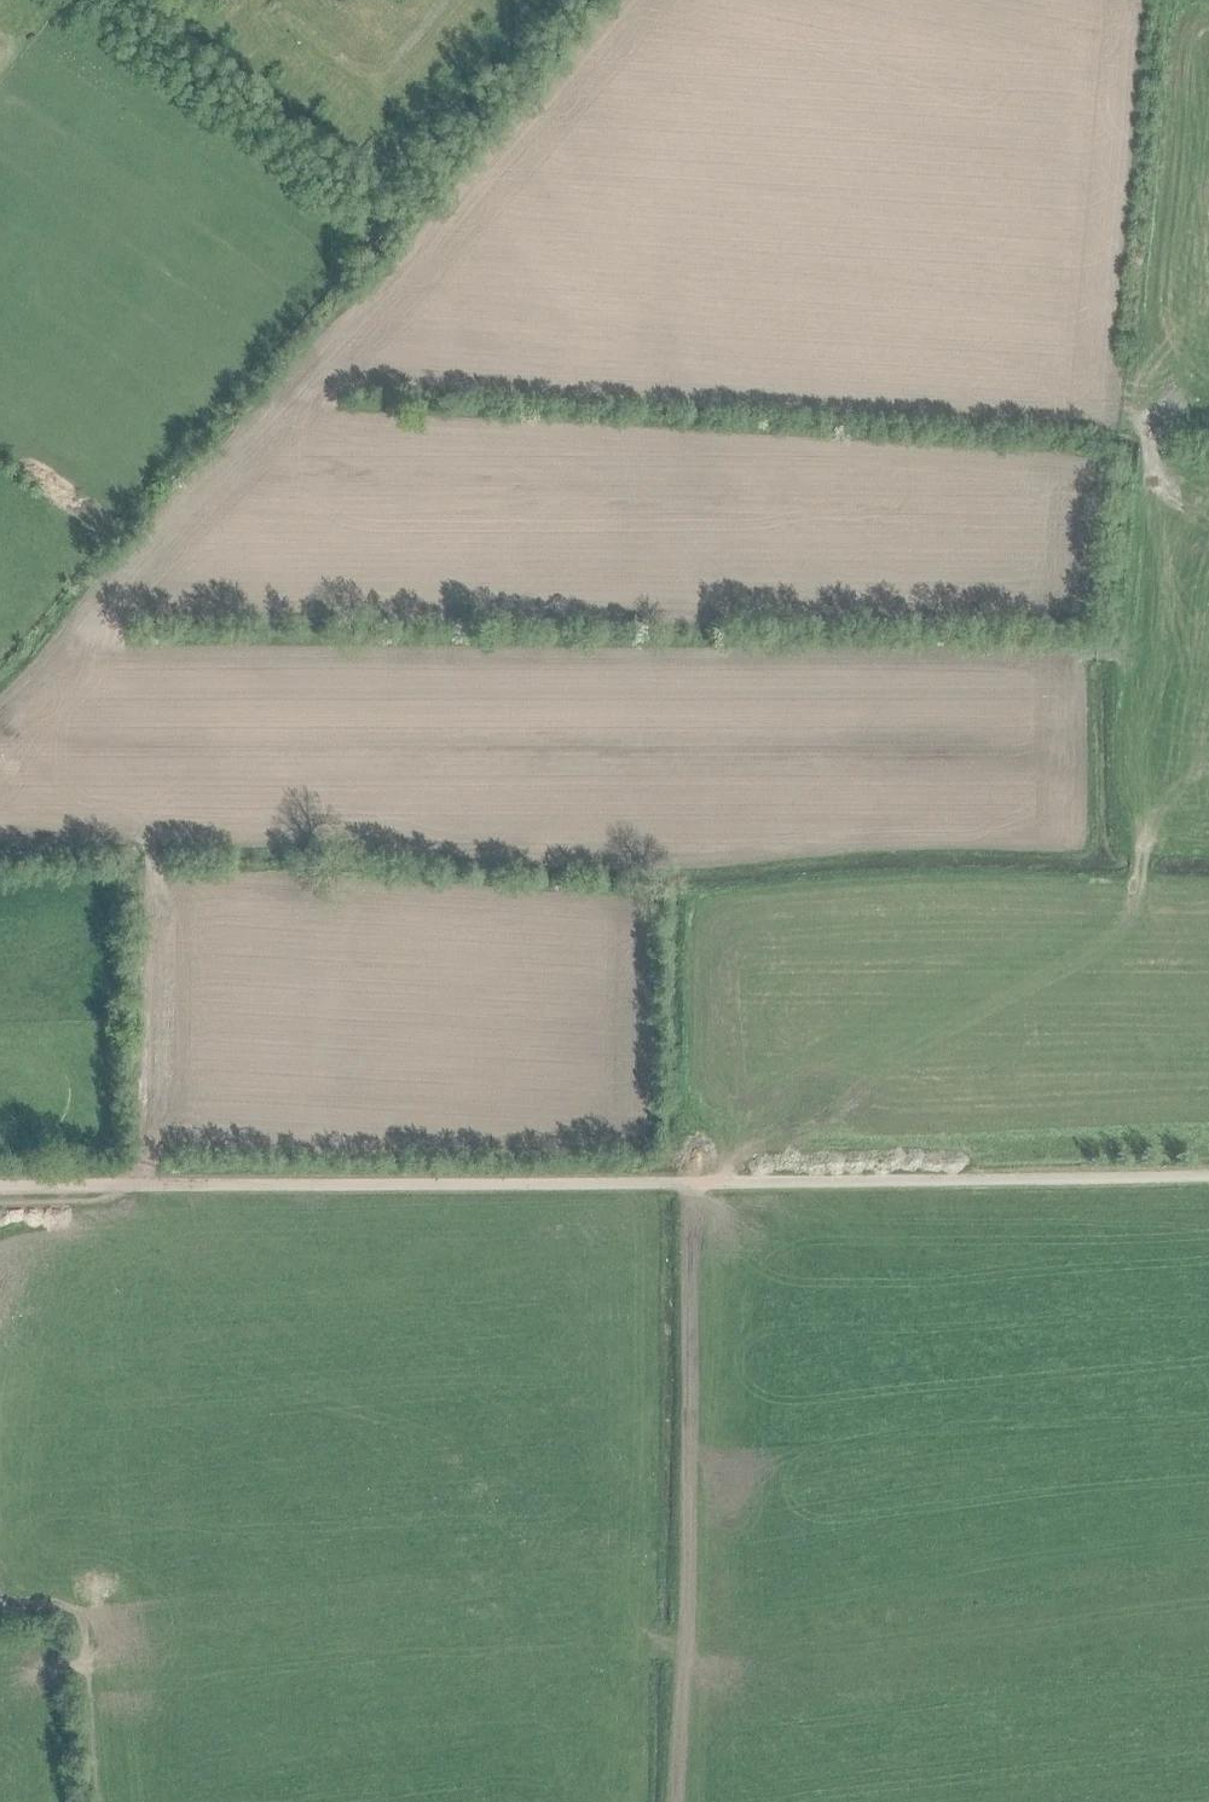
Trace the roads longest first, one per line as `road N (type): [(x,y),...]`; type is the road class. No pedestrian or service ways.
road 1 (track): [(0,1190),(1208,1169)]
road 2 (track): [(442,0),(400,57),(363,69),(265,2)]

